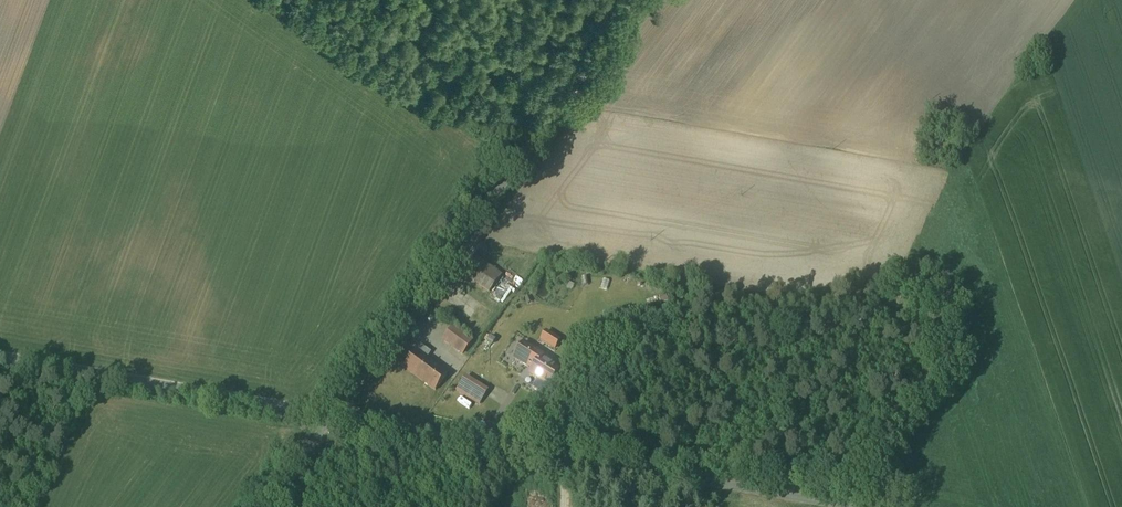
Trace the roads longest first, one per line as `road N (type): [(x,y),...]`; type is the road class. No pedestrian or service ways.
road 1 (unclassified): [(333,416),(850,492),(869,506)]
road 2 (unclassified): [(333,416),(647,0)]
road 3 (unclassified): [(0,357),(333,416)]

